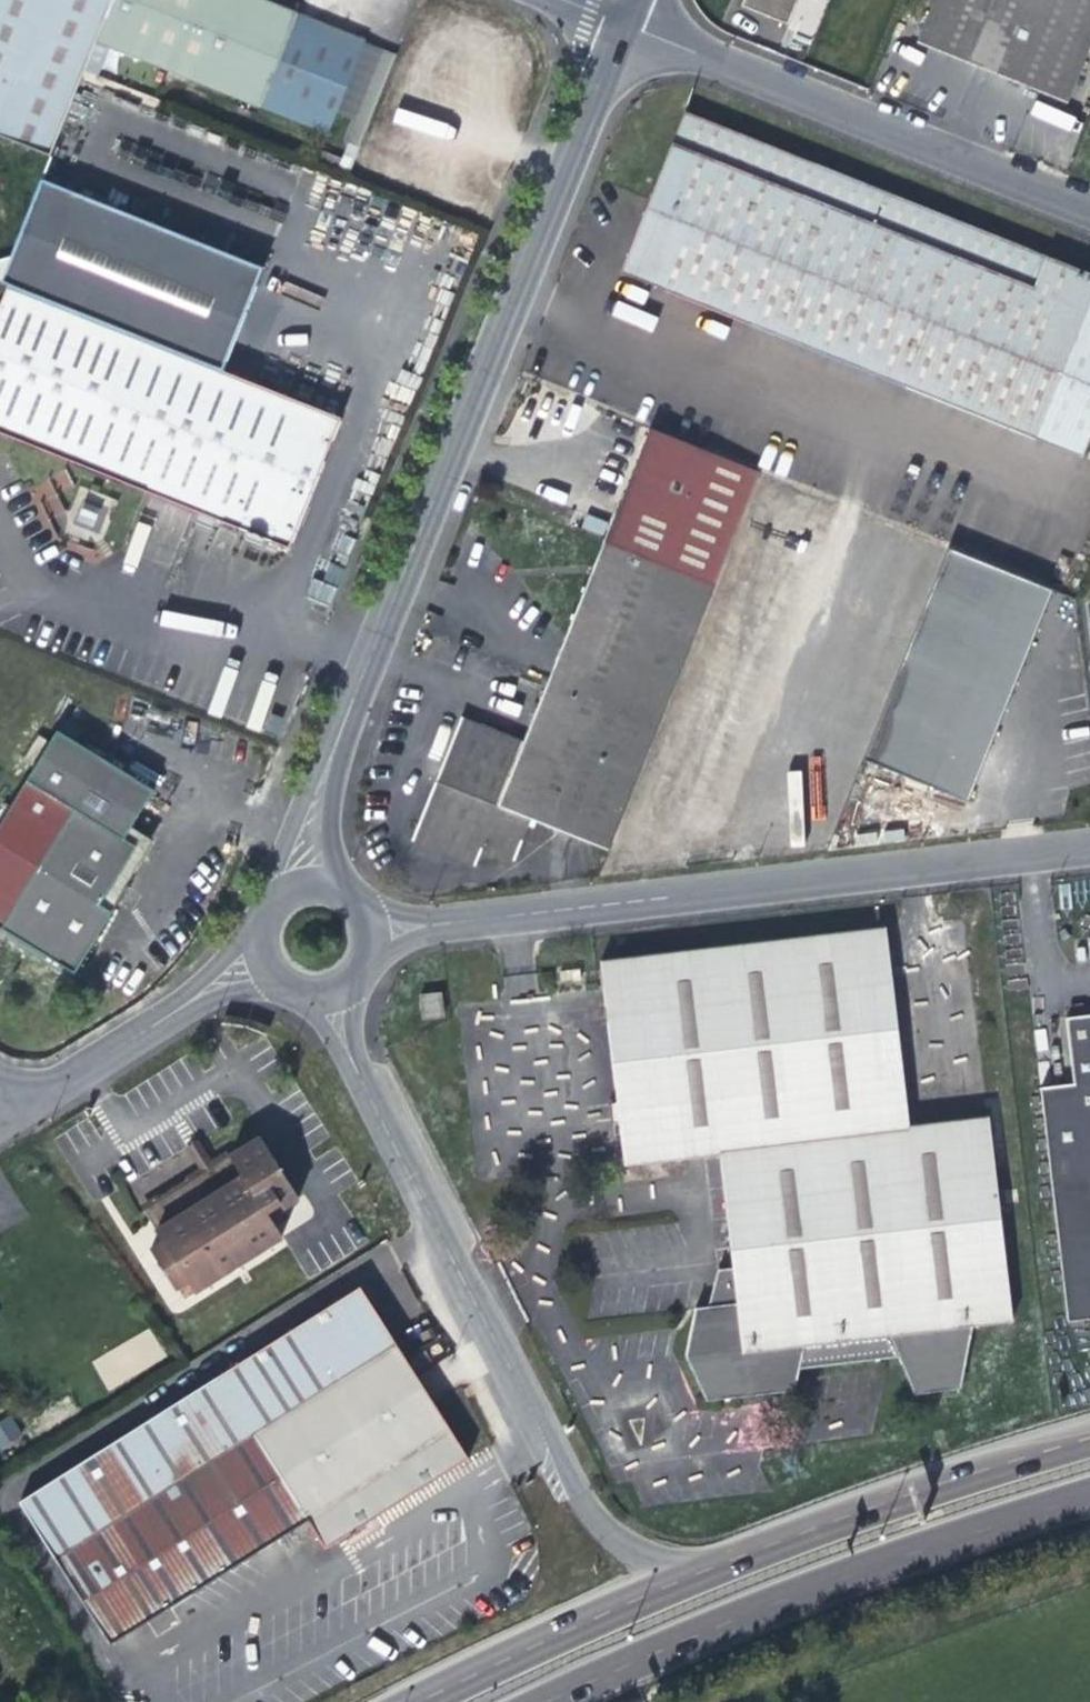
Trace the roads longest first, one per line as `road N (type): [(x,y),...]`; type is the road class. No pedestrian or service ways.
road 1 (unclassified): [(311,882),(315,780),(617,16)]
road 2 (unclassified): [(1089,844),(365,934)]
road 3 (trunk): [(530,1701),(657,1642),(901,1548),(1089,1493)]
road 4 (unclassified): [(1089,205),(617,16)]
road 5 (residential): [(532,1424),(468,1299),(330,985)]
road 6 (trunk): [(847,1512),(641,1592),(410,1701)]
road 7 (unclassified): [(847,1512),(703,1553),(635,1550),(605,1531),(575,1496),(532,1424)]
road 8 (unclassified): [(0,1118),(267,963)]
road 9 (trunk): [(1089,1441),(847,1512)]

